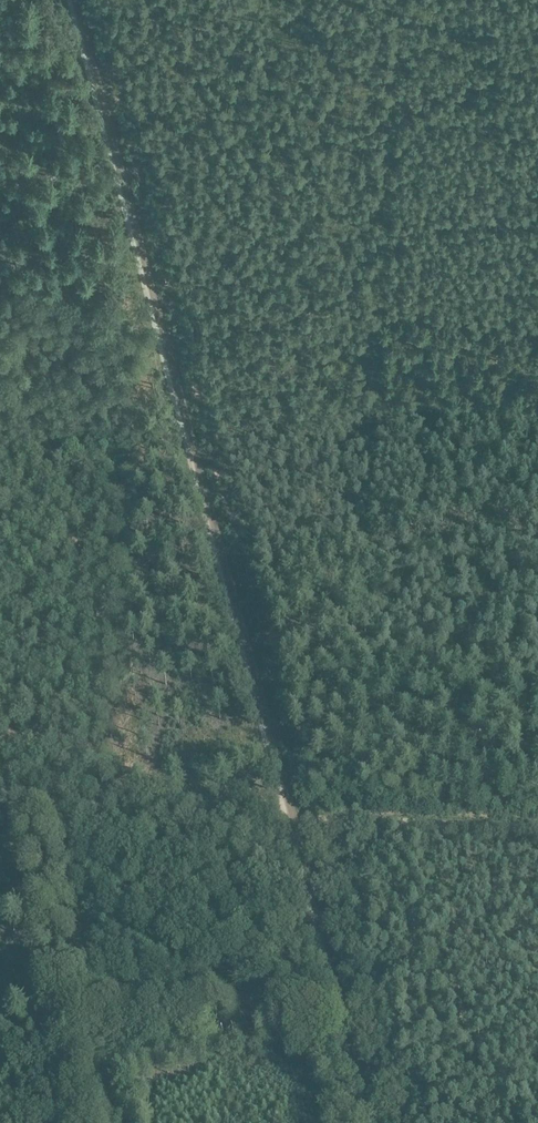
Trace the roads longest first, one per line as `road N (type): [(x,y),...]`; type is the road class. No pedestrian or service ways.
road 1 (track): [(374,1122),(75,0)]
road 2 (track): [(0,785),(256,798),(287,816),(537,829)]

